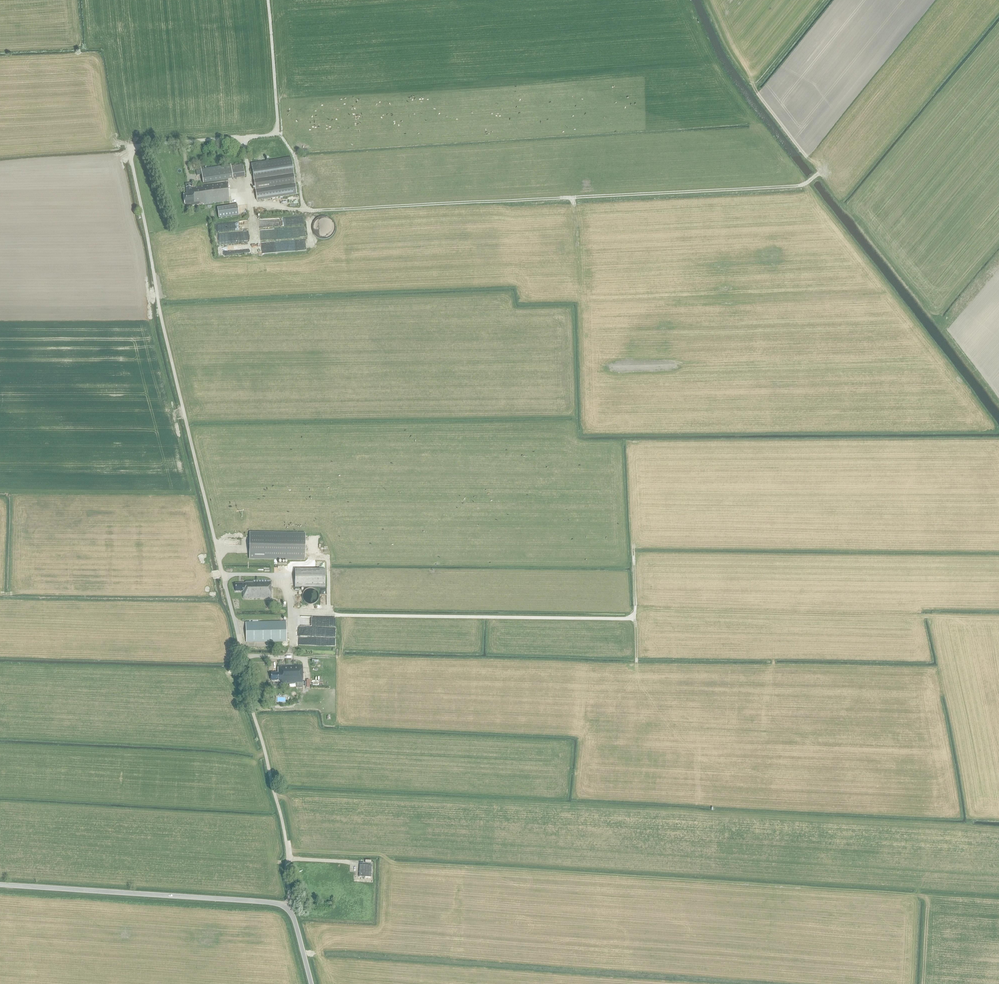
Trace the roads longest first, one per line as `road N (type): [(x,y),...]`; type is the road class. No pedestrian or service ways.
road 1 (tertiary): [(311,983),(292,914),(281,904),(0,884)]

